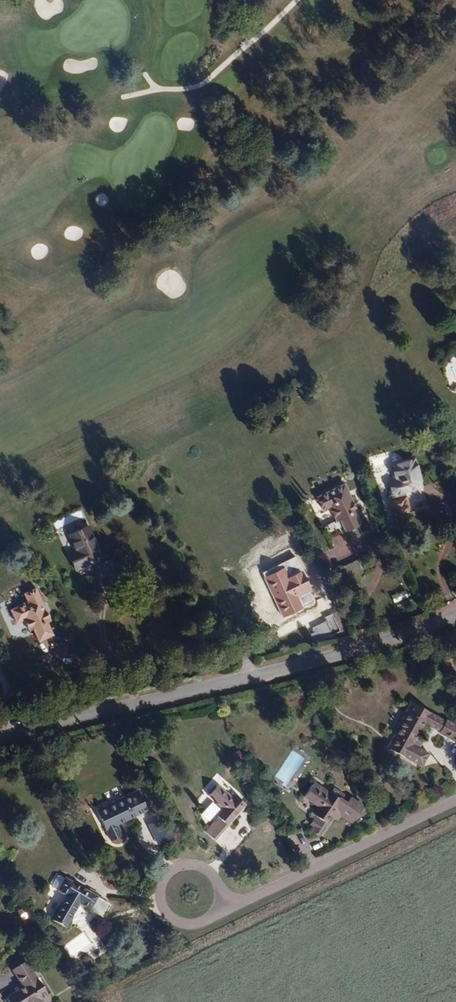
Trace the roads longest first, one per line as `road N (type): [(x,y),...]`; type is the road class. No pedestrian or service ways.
road 1 (residential): [(0,738),(291,671),(455,608)]
road 2 (unclassified): [(218,904),(235,905),(455,801)]
road 3 (unclassified): [(218,904),(216,879),(195,865),(178,867),(161,885),(164,910),(176,921),(193,924),(215,911)]

